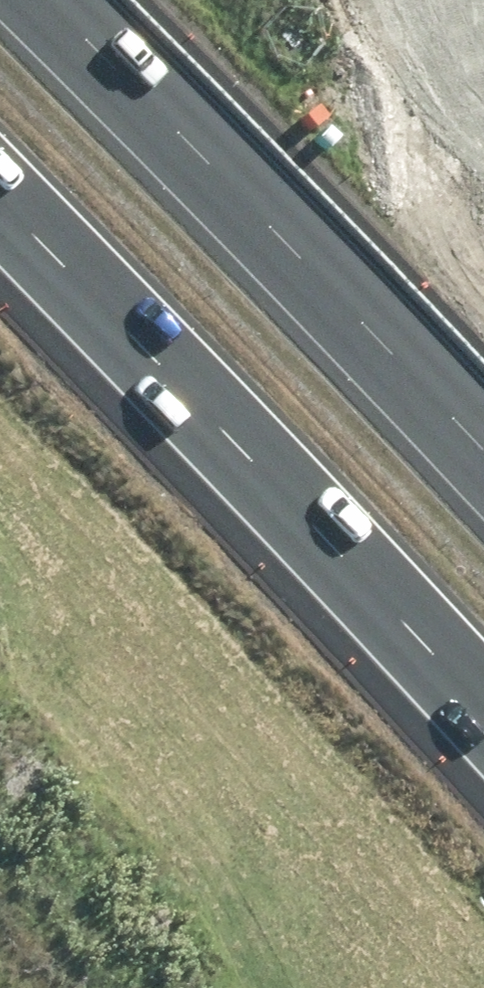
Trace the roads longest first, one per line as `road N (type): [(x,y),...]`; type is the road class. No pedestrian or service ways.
road 1 (motorway): [(483,724),(0,200)]
road 2 (motorway): [(13,0),(483,479)]
road 3 (motorway): [(324,987),(0,724)]

